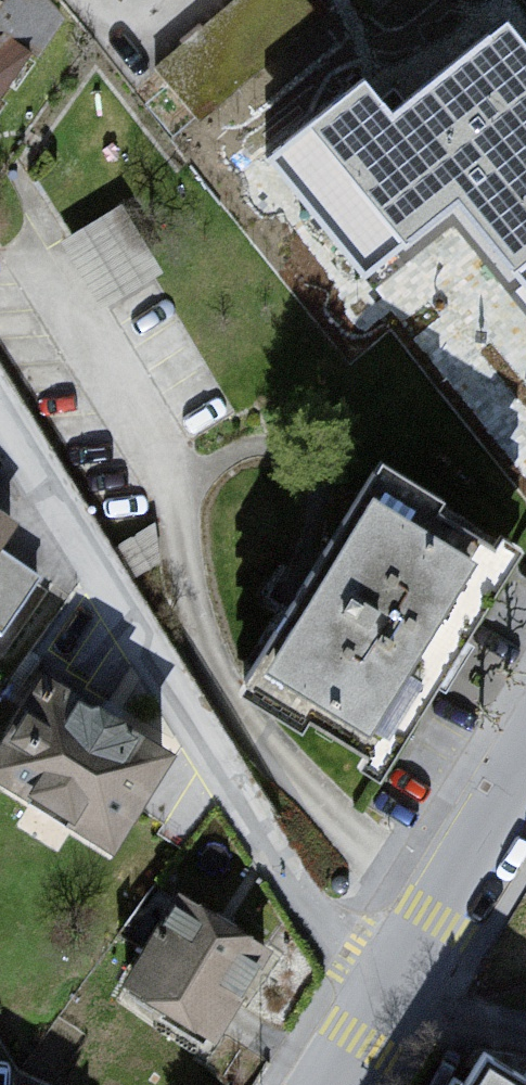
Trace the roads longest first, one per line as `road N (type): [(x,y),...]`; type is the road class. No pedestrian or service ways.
road 1 (residential): [(334,1084),(525,774)]

